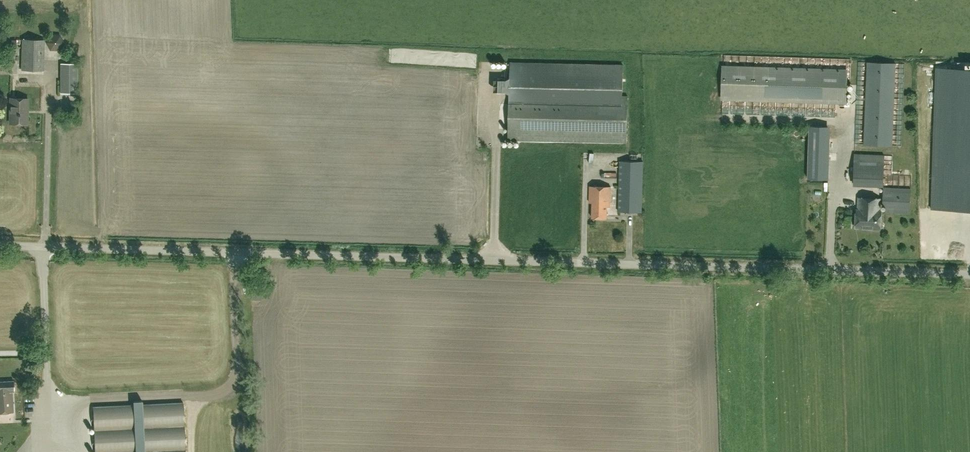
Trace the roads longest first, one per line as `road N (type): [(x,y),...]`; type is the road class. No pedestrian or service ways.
road 1 (unclassified): [(969,276),(0,246)]

